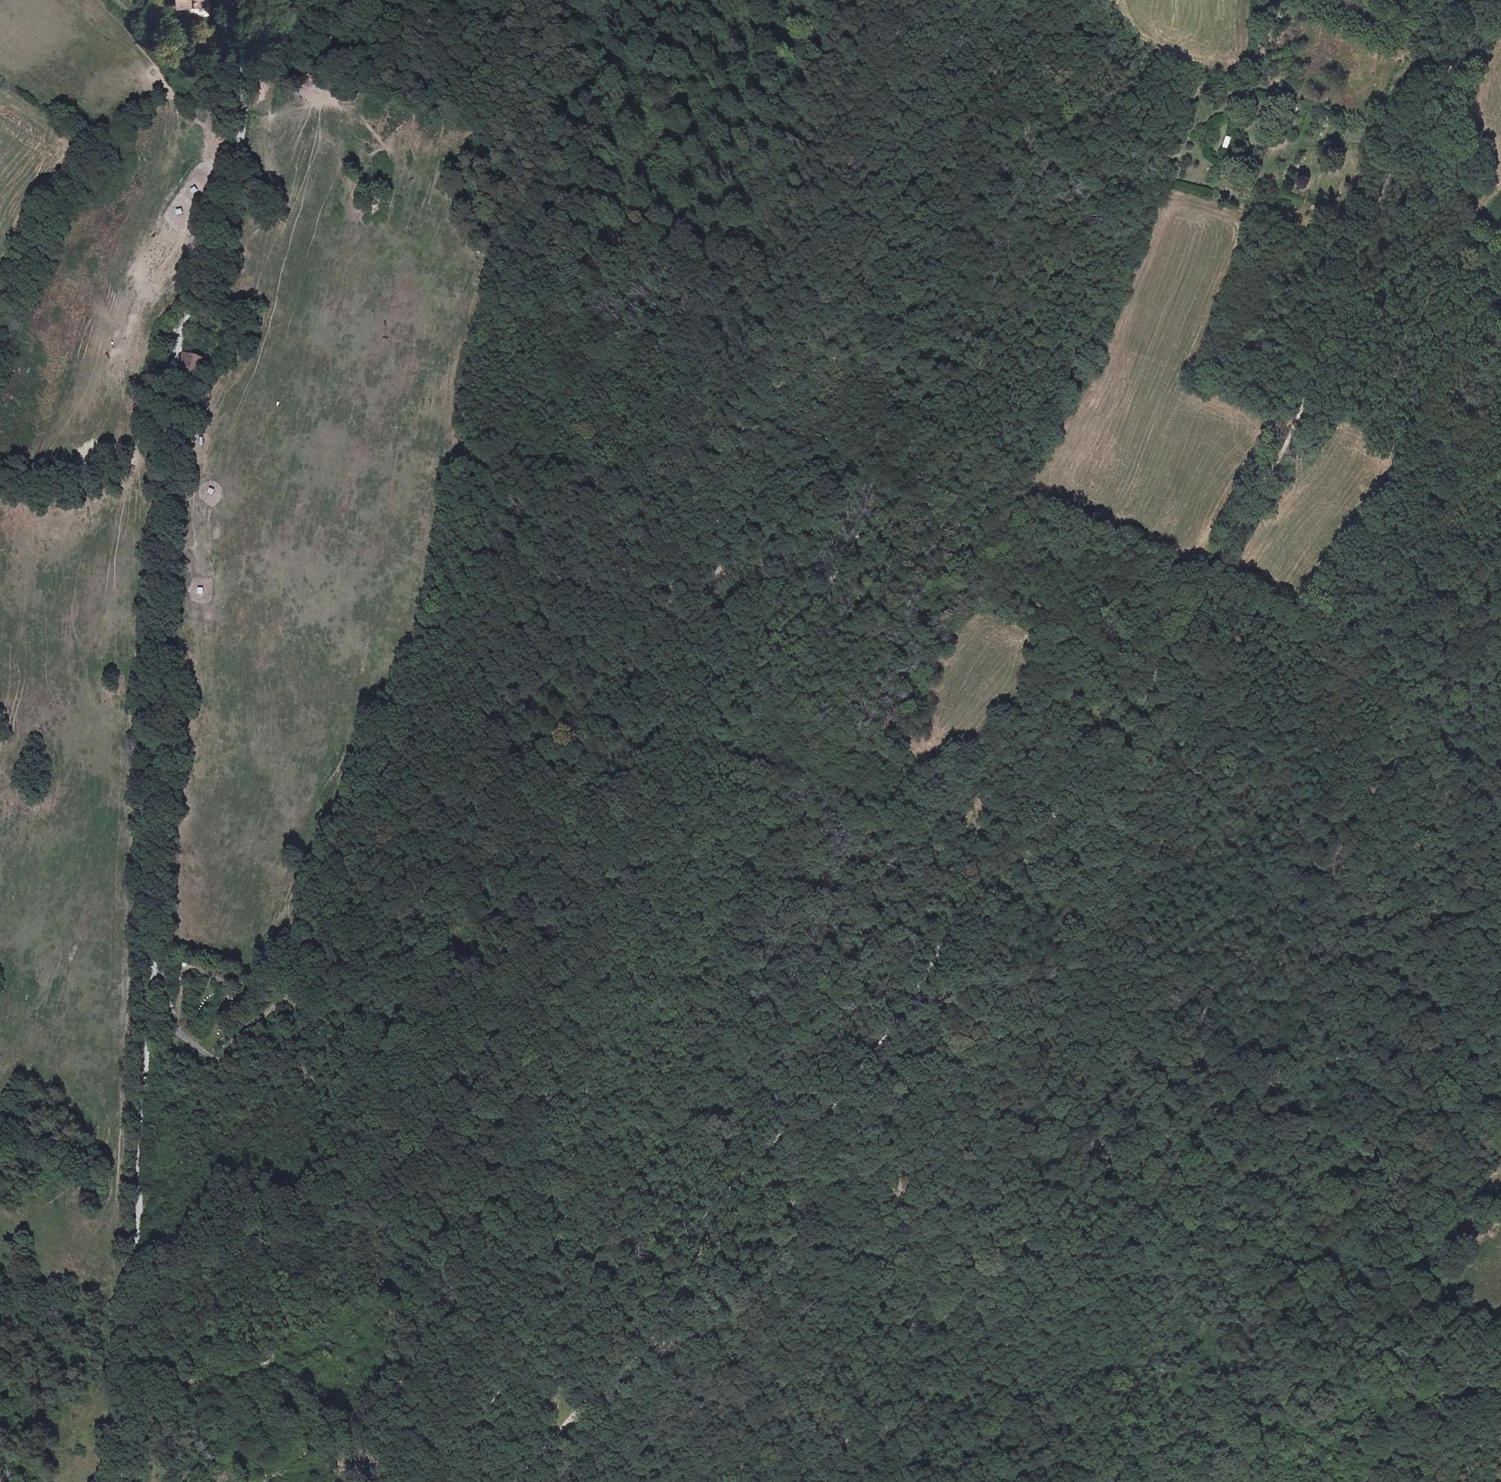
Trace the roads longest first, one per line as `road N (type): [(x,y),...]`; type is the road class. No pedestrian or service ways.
road 1 (track): [(1488,0),(1403,147),(1292,433),(1144,697),(1030,854),(944,945),(836,1109),(800,1124),(749,1162),(661,1331),(518,1481)]
road 2 (track): [(115,1481),(140,1210),(164,411),(222,195),(238,51),(224,0)]
road 3 (track): [(837,1349),(863,1309),(954,1265),(982,1235),(1012,1174),(1098,1054),(1125,1022),(1212,956),(1332,783),(1392,726),(1500,571)]

